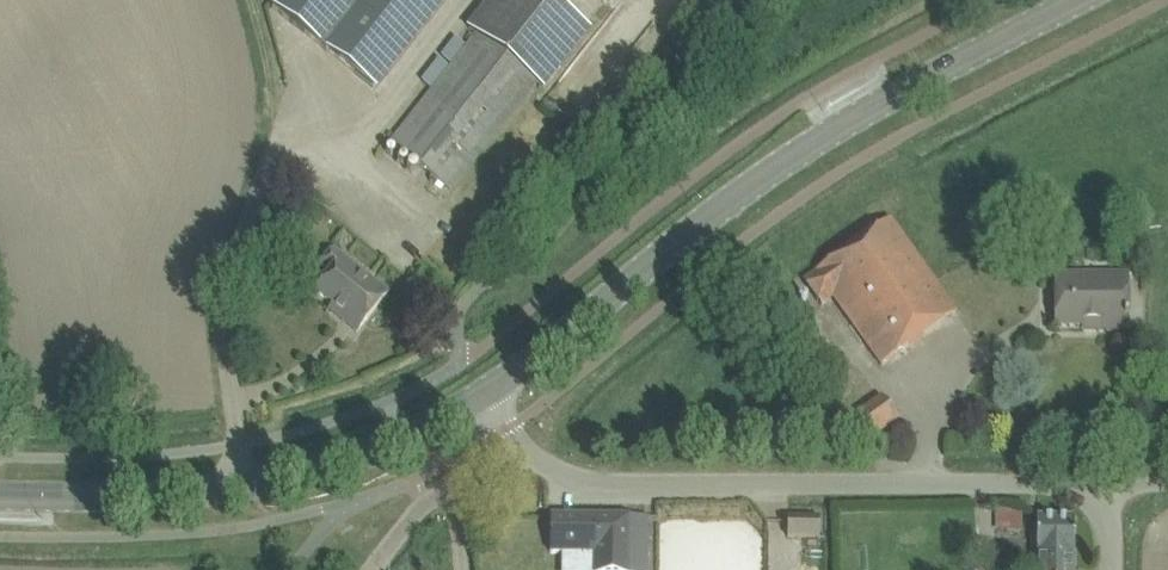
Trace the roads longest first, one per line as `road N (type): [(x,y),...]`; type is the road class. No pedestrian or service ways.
road 1 (tertiary): [(481,395),(801,149),(1076,0)]
road 2 (unclassified): [(1106,482),(593,482),(537,461),(481,395)]
road 3 (tertiary): [(0,497),(179,494),(310,473),(399,440),(481,395)]
road 4 (track): [(240,444),(220,307),(283,130)]

